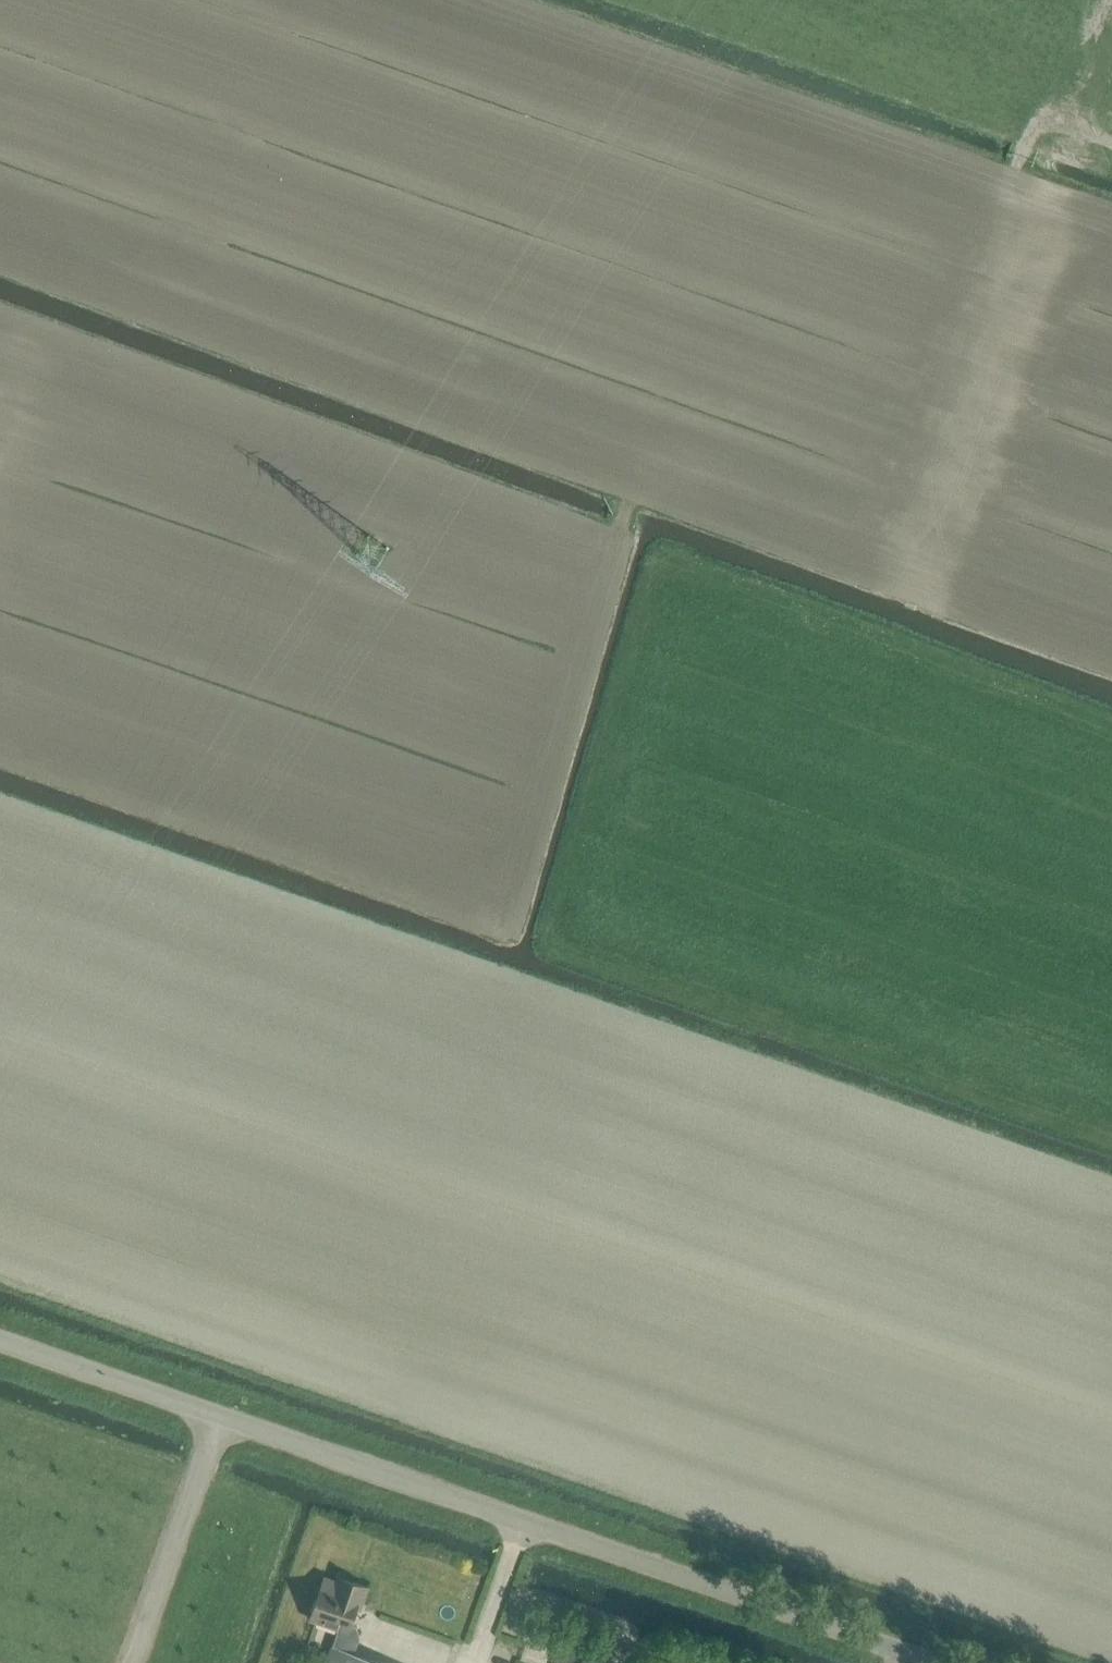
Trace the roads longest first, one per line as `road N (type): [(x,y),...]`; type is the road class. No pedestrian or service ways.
road 1 (tertiary): [(929,1662),(0,1344)]
road 2 (track): [(470,1662),(520,1524)]

